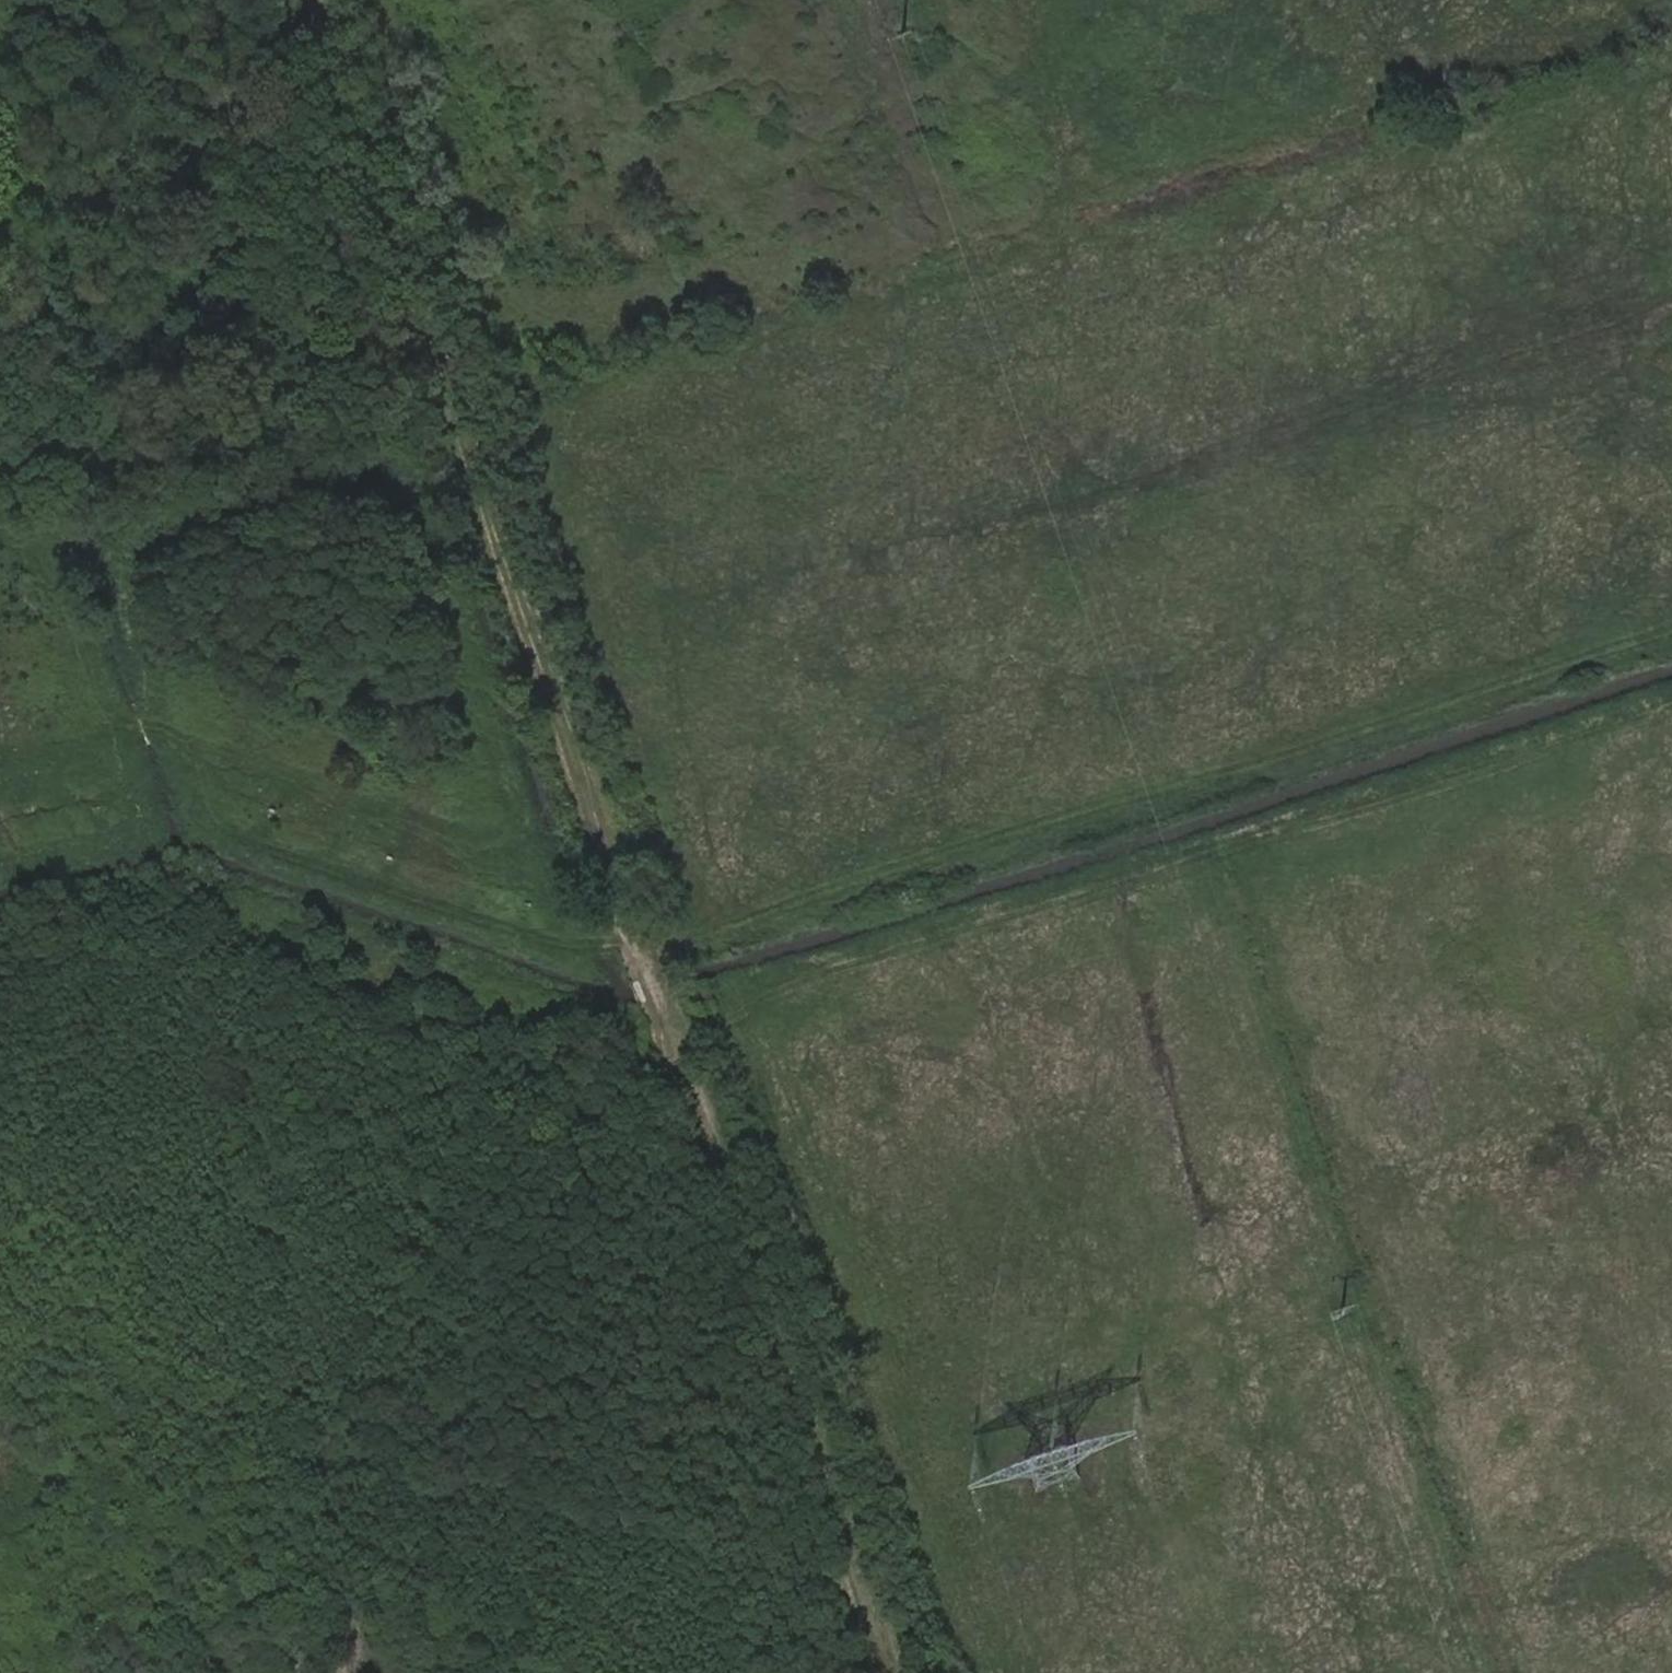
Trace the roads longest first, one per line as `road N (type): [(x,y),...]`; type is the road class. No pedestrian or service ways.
road 1 (track): [(332,0),(896,1672)]

